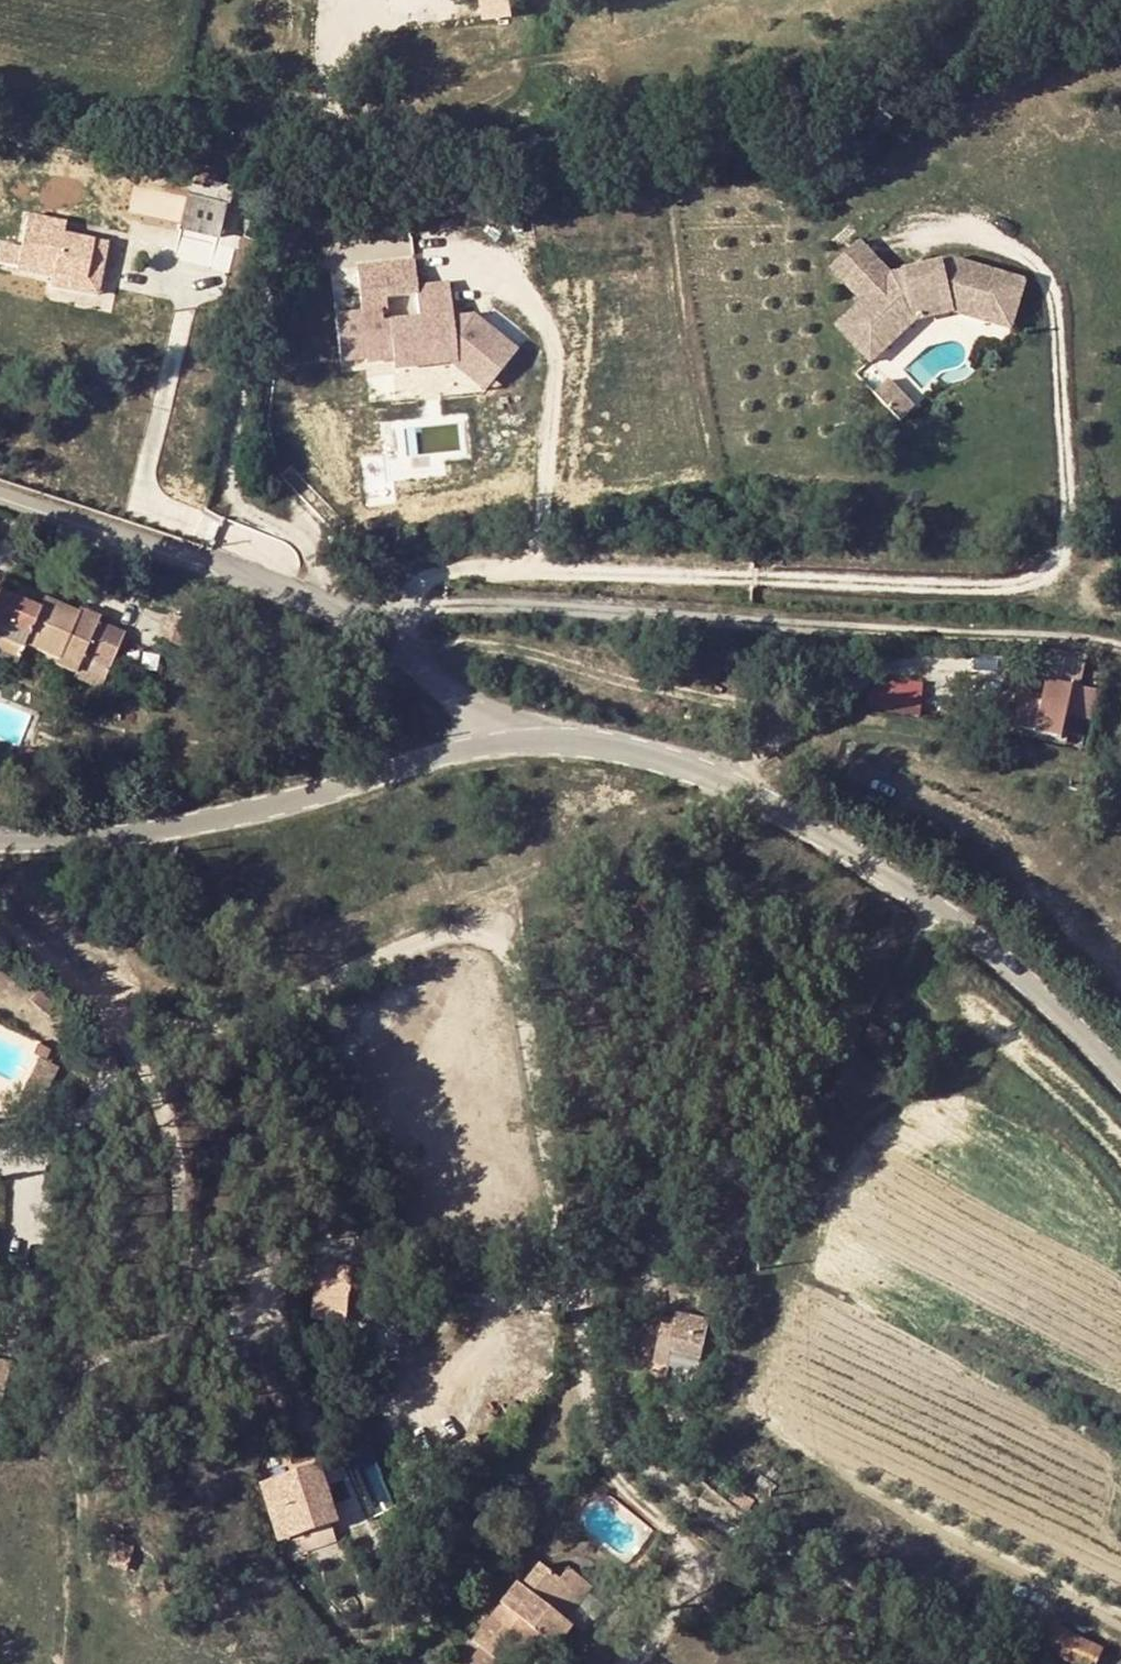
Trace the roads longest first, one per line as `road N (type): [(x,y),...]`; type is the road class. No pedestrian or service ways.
road 1 (residential): [(0,932),(56,981),(135,1018),(201,1028),(251,1023),(428,939),(468,935),(501,947),(521,968),(526,995),(594,1419)]
road 2 (tertiary): [(493,747),(529,741),(649,754),(779,796),(980,918),(1120,1048)]
road 3 (unclassified): [(0,495),(310,600),(384,634),(481,719),(493,747)]
road 4 (tertiary): [(0,832),(76,836),(231,817),(493,747)]

